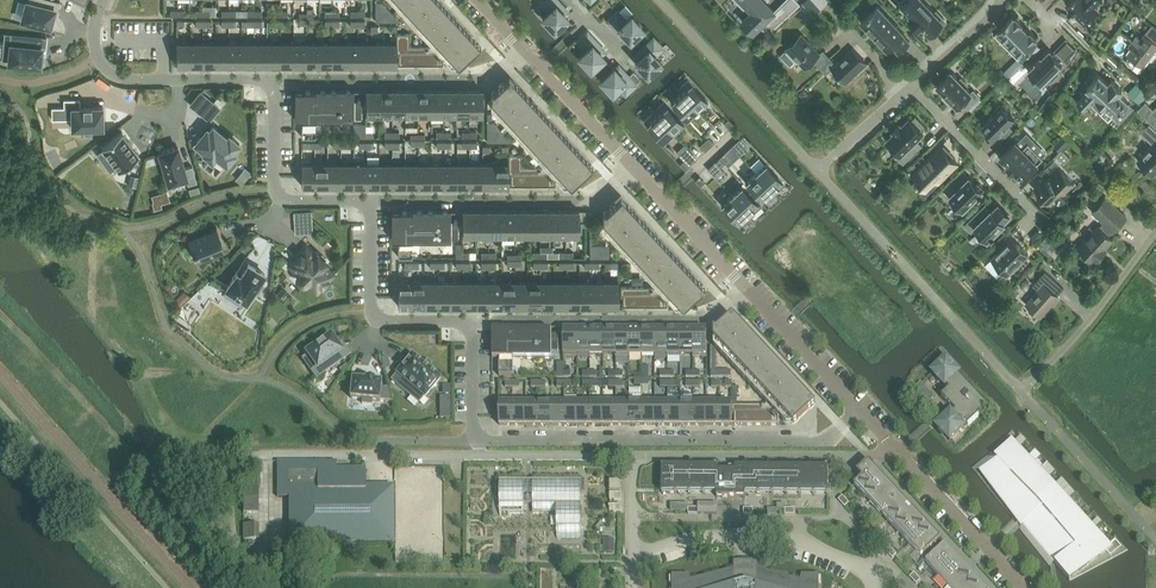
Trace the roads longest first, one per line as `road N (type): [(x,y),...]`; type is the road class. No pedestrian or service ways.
road 1 (residential): [(472,322),(471,441),(829,441)]
road 2 (residential): [(631,455),(292,455)]
road 3 (residential): [(891,446),(863,456),(631,455)]
road 4 (residential): [(875,575),(821,549),(767,537),(712,536),(633,556)]
road 5 (residential): [(105,0),(95,43),(118,78),(274,82)]
road 6 (residential): [(472,322),(697,322)]
road 7 (residential): [(370,203),(586,202)]
road 8 (residential): [(370,203),(374,316),(472,322)]
road 9 (residential): [(481,83),(274,82)]
road 10 (residential): [(274,82),(273,179),(282,197),(370,203)]
road 11 (residential): [(912,86),(1039,219)]
road 12 (residential): [(898,454),(1022,587)]
road 13 (residential): [(539,68),(663,200)]
road 14 (residential): [(663,200),(780,328)]
road 15 (residential): [(780,328),(886,441)]
road 16 (residential): [(912,86),(1001,0)]

